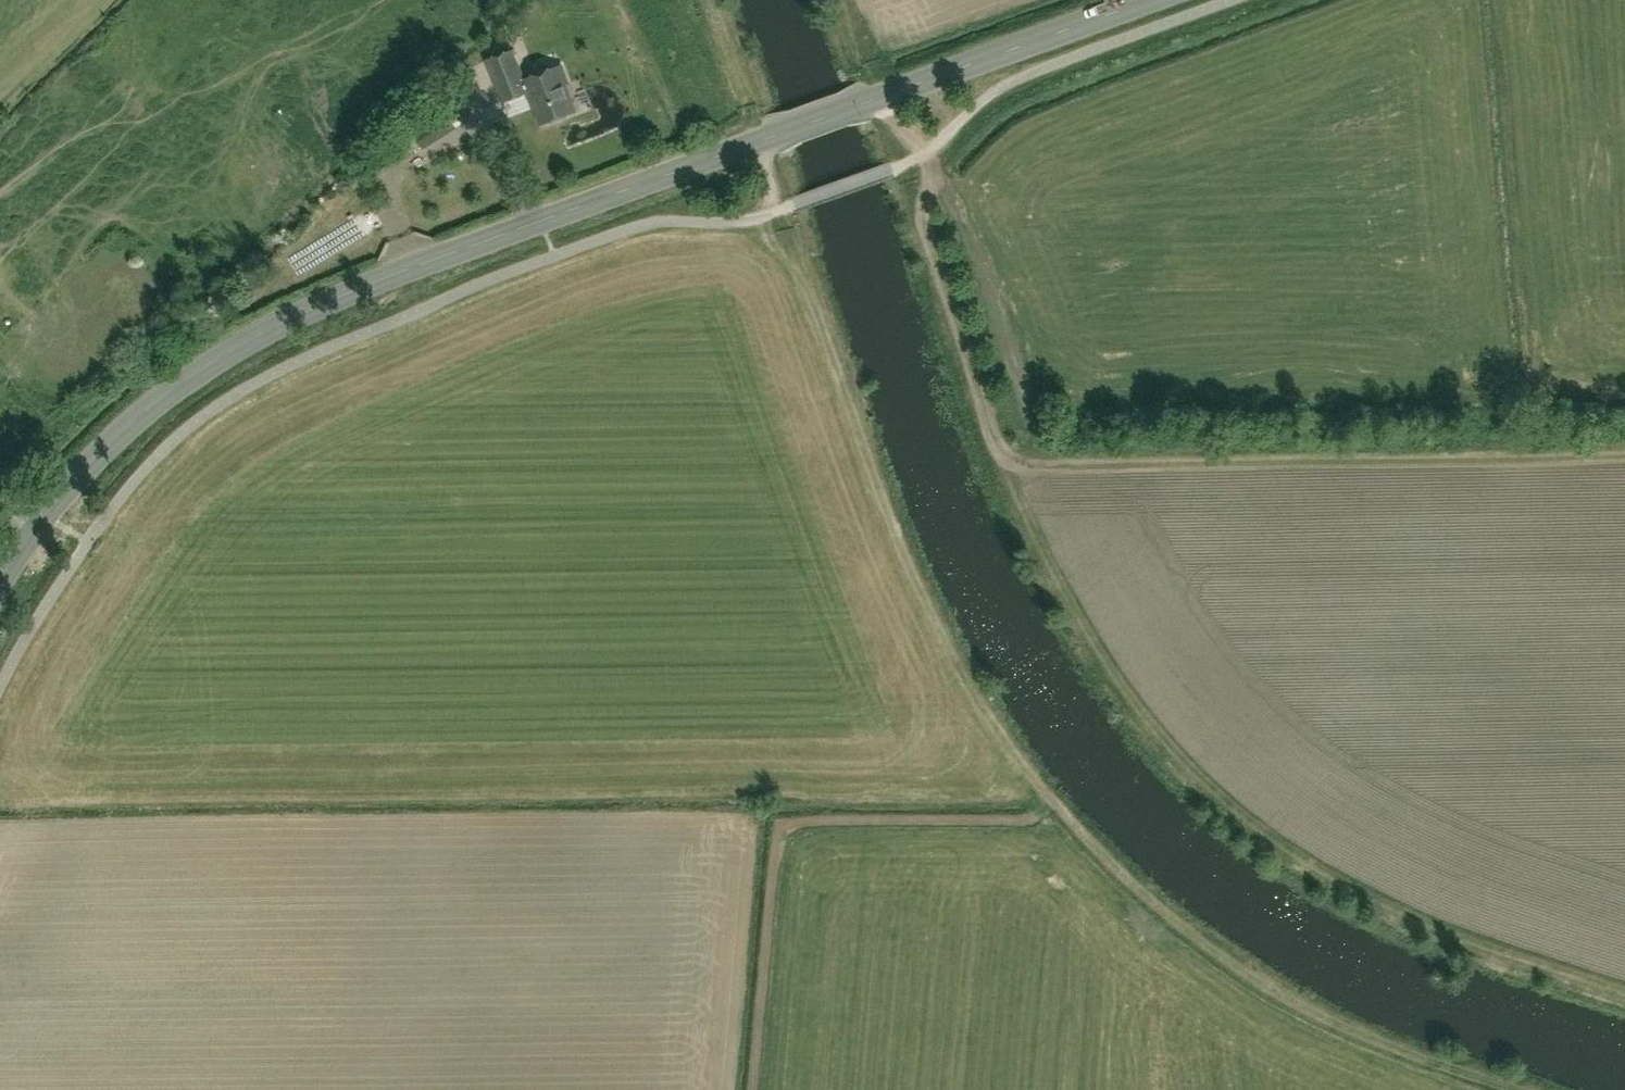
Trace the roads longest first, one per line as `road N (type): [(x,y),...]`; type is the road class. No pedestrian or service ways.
road 1 (tertiary): [(40,519),(123,424),(286,325),(1142,0)]
road 2 (track): [(1539,1089),(1310,1009),(1185,921),(1096,845),(1017,752),(944,630),(820,321),(787,209)]
road 3 (track): [(1002,450),(1051,466),(1624,456)]
road 4 (track): [(922,154),(930,246),(1002,450)]
road 5 (track): [(713,0),(770,178),(787,209)]

